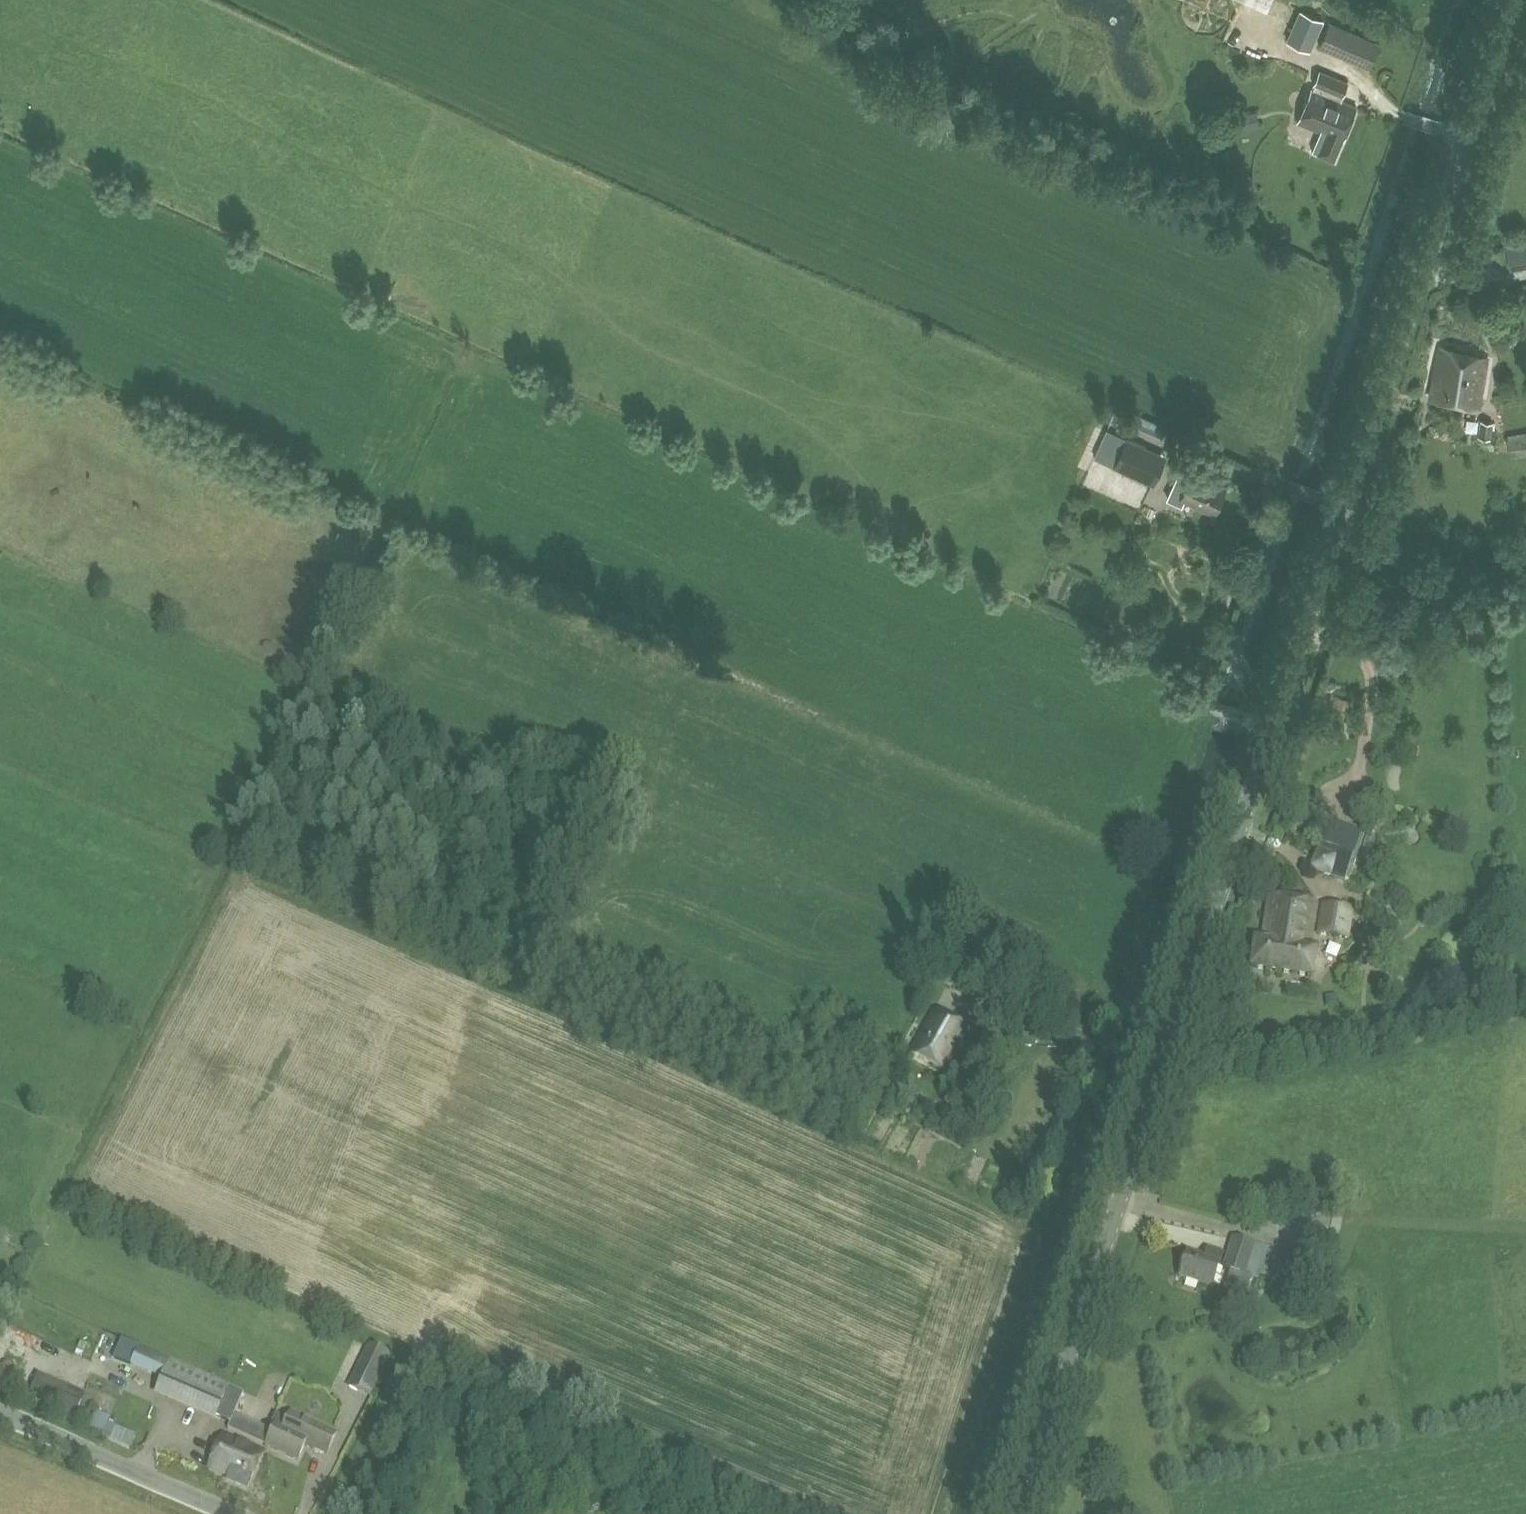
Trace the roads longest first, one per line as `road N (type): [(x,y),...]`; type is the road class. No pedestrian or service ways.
road 1 (tertiary): [(1019,1513),(1512,0)]
road 2 (tertiary): [(227,1513),(0,1416)]

